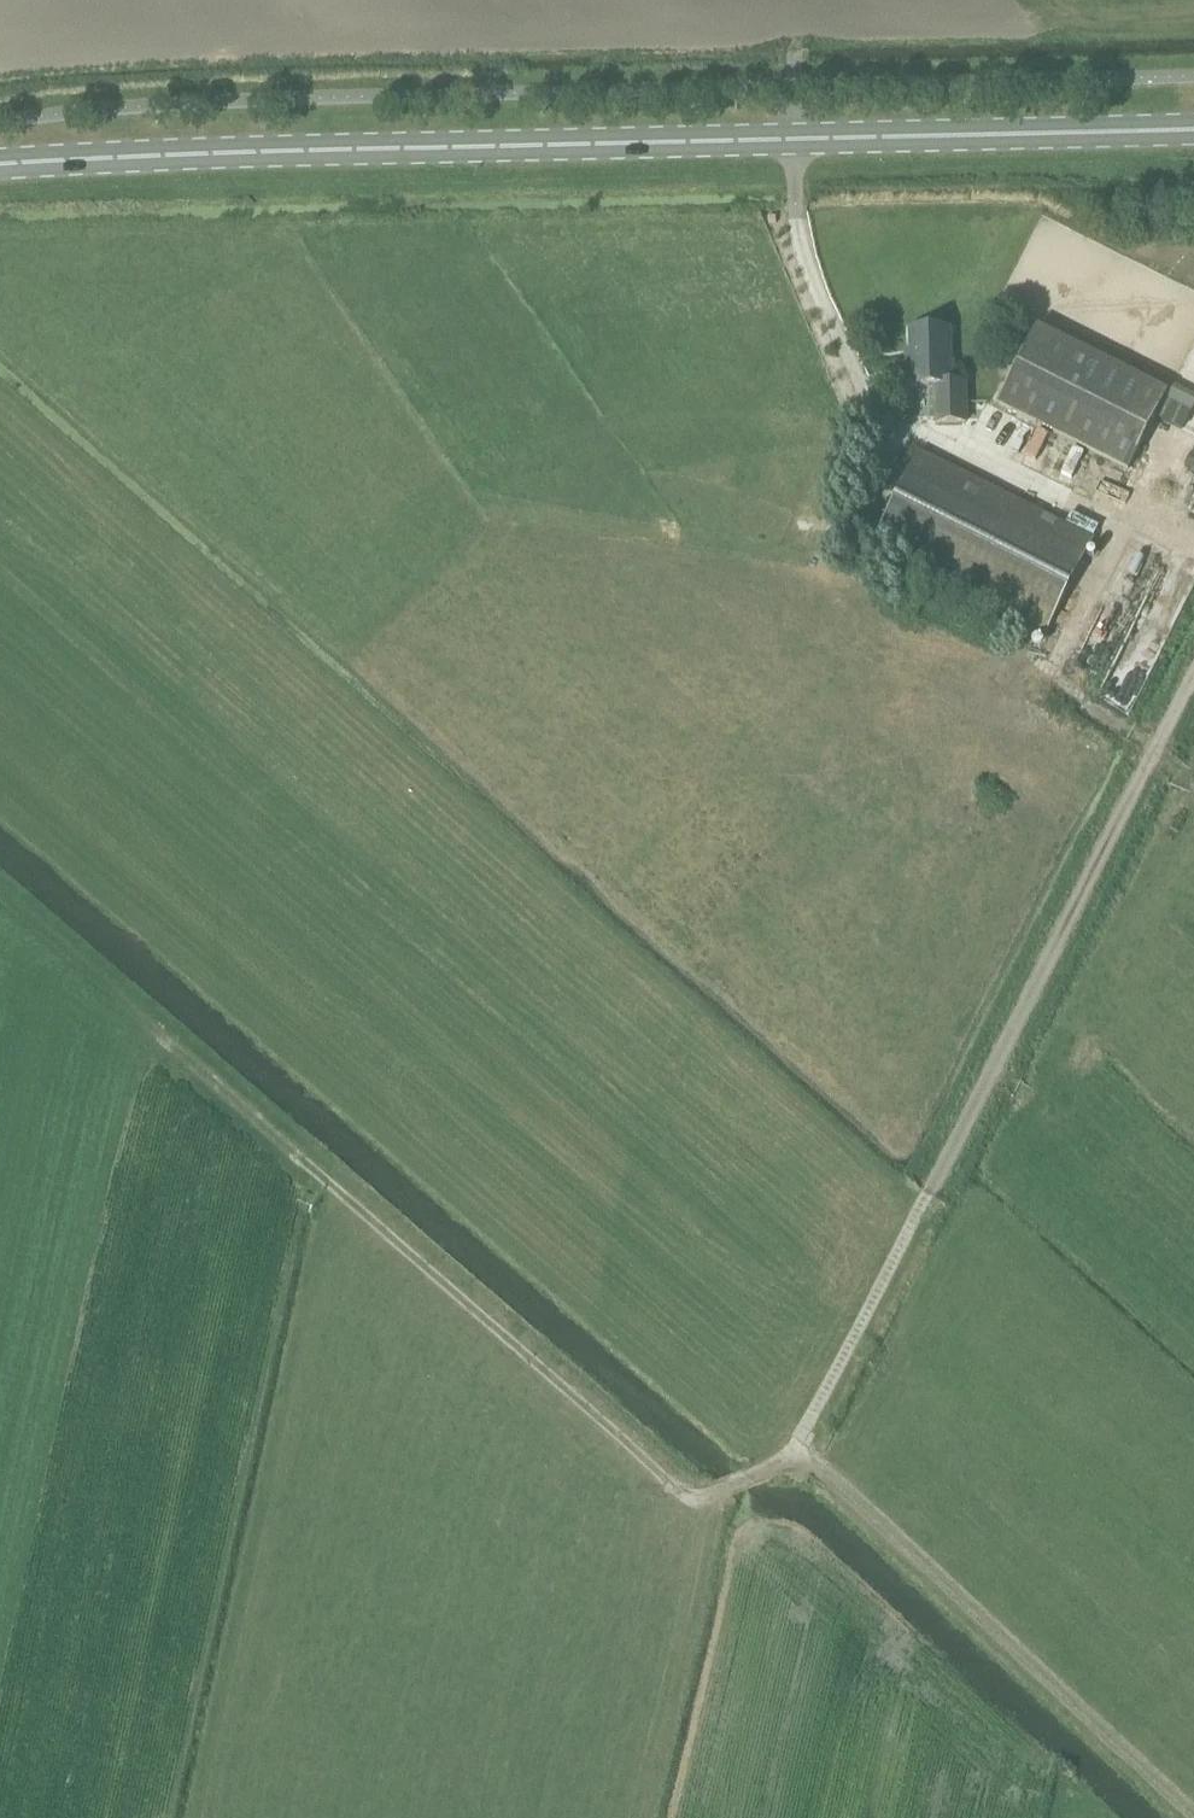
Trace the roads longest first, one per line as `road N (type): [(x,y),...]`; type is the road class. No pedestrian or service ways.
road 1 (secondary): [(0,166),(155,155),(1193,130)]
road 2 (track): [(799,1457),(1193,681)]
road 3 (track): [(299,1143),(698,1496),(721,1491)]
road 4 (track): [(1193,1817),(799,1457)]
road 5 (track): [(1193,783),(1032,656)]

